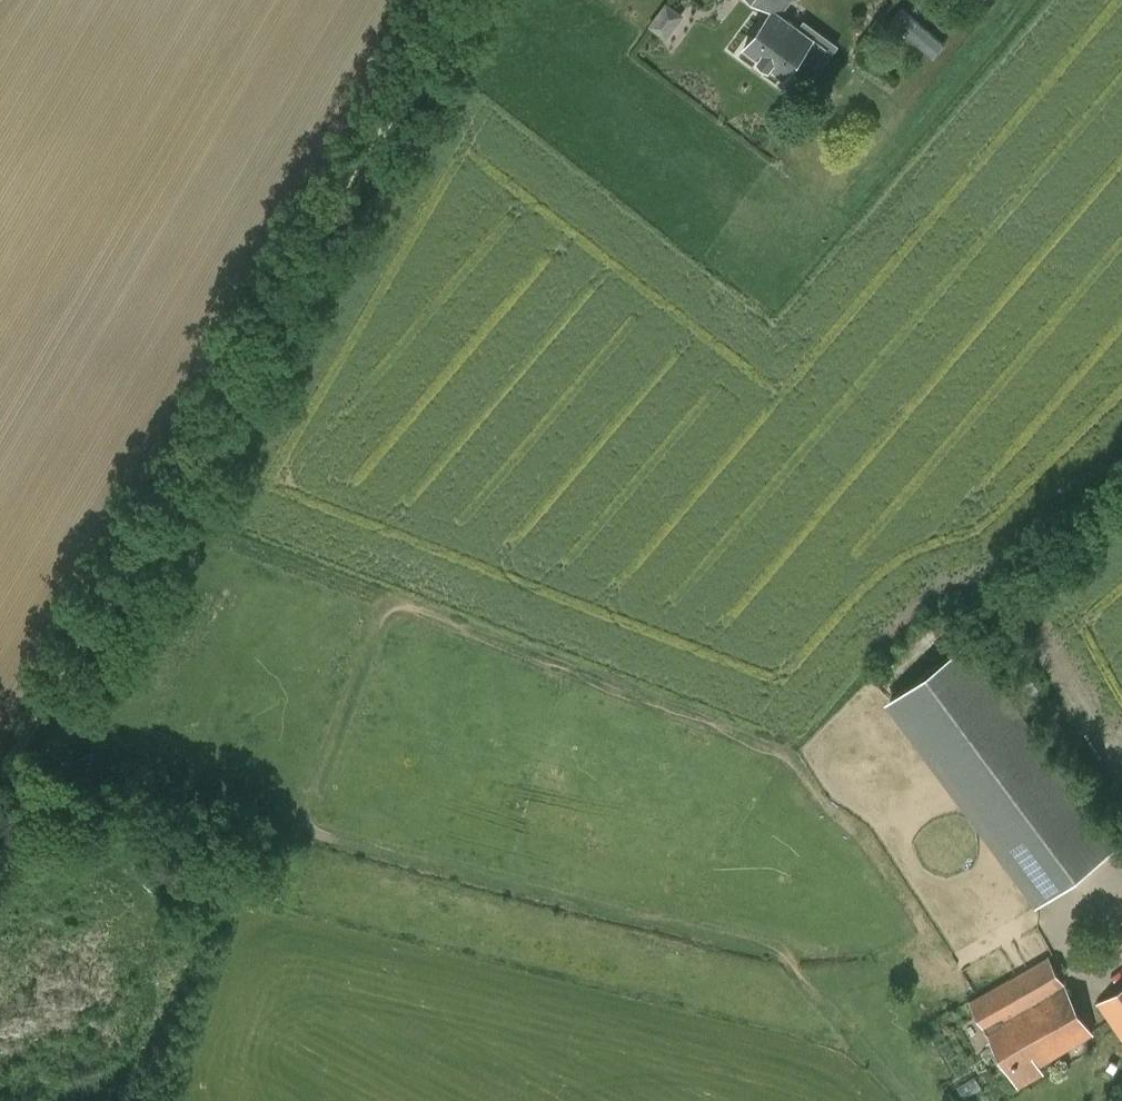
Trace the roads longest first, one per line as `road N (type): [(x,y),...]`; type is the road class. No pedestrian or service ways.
road 1 (track): [(459,0),(0,781)]

